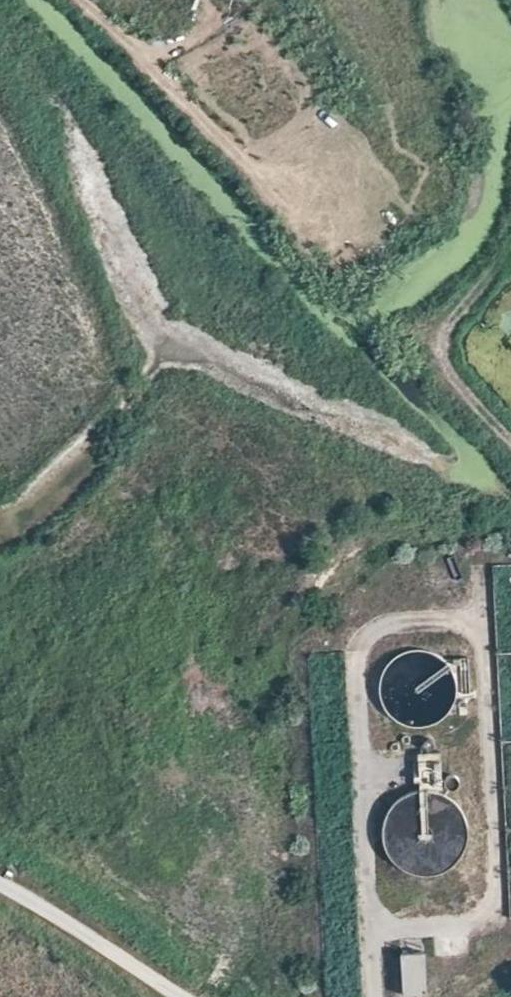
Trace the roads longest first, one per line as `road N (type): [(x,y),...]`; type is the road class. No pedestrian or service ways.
road 1 (track): [(510,436),(452,378),(446,342),(510,248)]
road 2 (unclassified): [(175,996),(0,900)]

